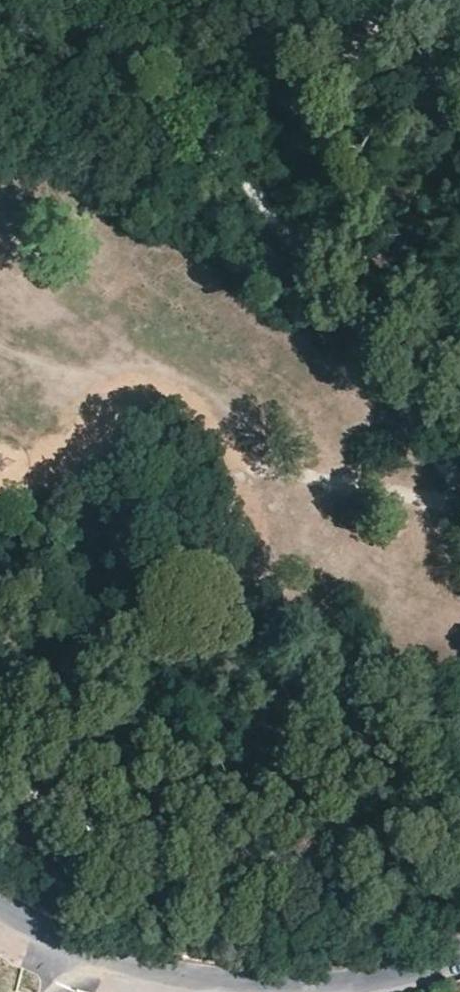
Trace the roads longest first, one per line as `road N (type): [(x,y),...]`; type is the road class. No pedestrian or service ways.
road 1 (residential): [(0,912),(120,965),(271,989),(374,975),(459,946)]

